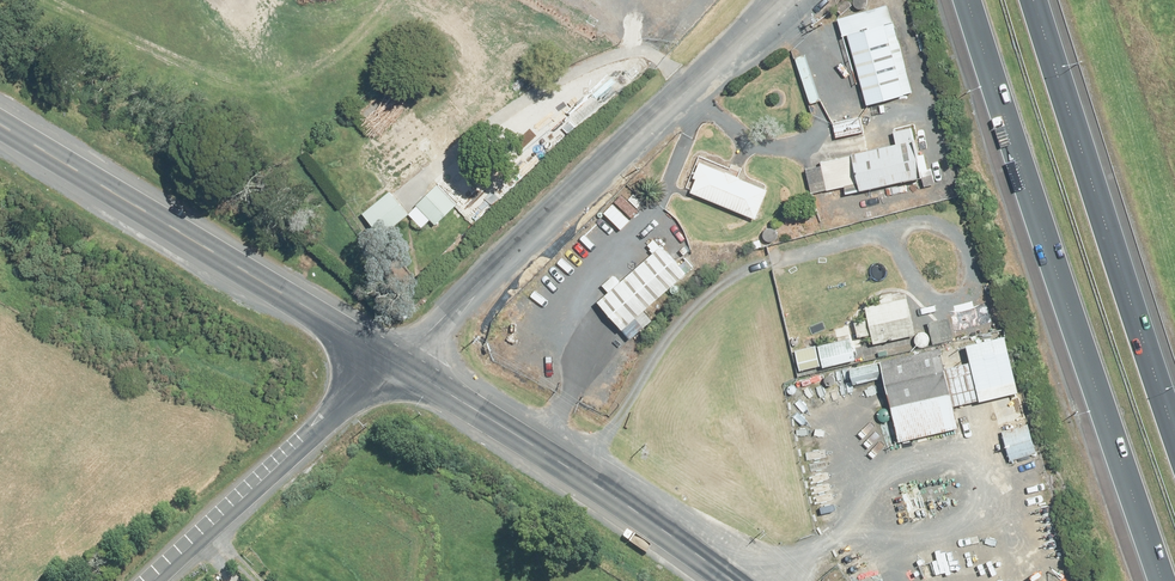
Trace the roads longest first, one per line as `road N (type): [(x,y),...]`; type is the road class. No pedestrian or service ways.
road 1 (motorway): [(1125,580),(961,149),(924,0)]
road 2 (motorway): [(1163,580),(969,0)]
road 3 (motorway): [(999,0),(1080,266),(1174,519)]
road 4 (tertiary): [(774,0),(395,361)]
road 5 (secondary): [(395,361),(0,125)]
road 6 (motorway): [(1033,0),(1174,433)]
road 7 (secondary): [(730,580),(395,361)]
road 8 (tertiary): [(395,361),(153,580)]

